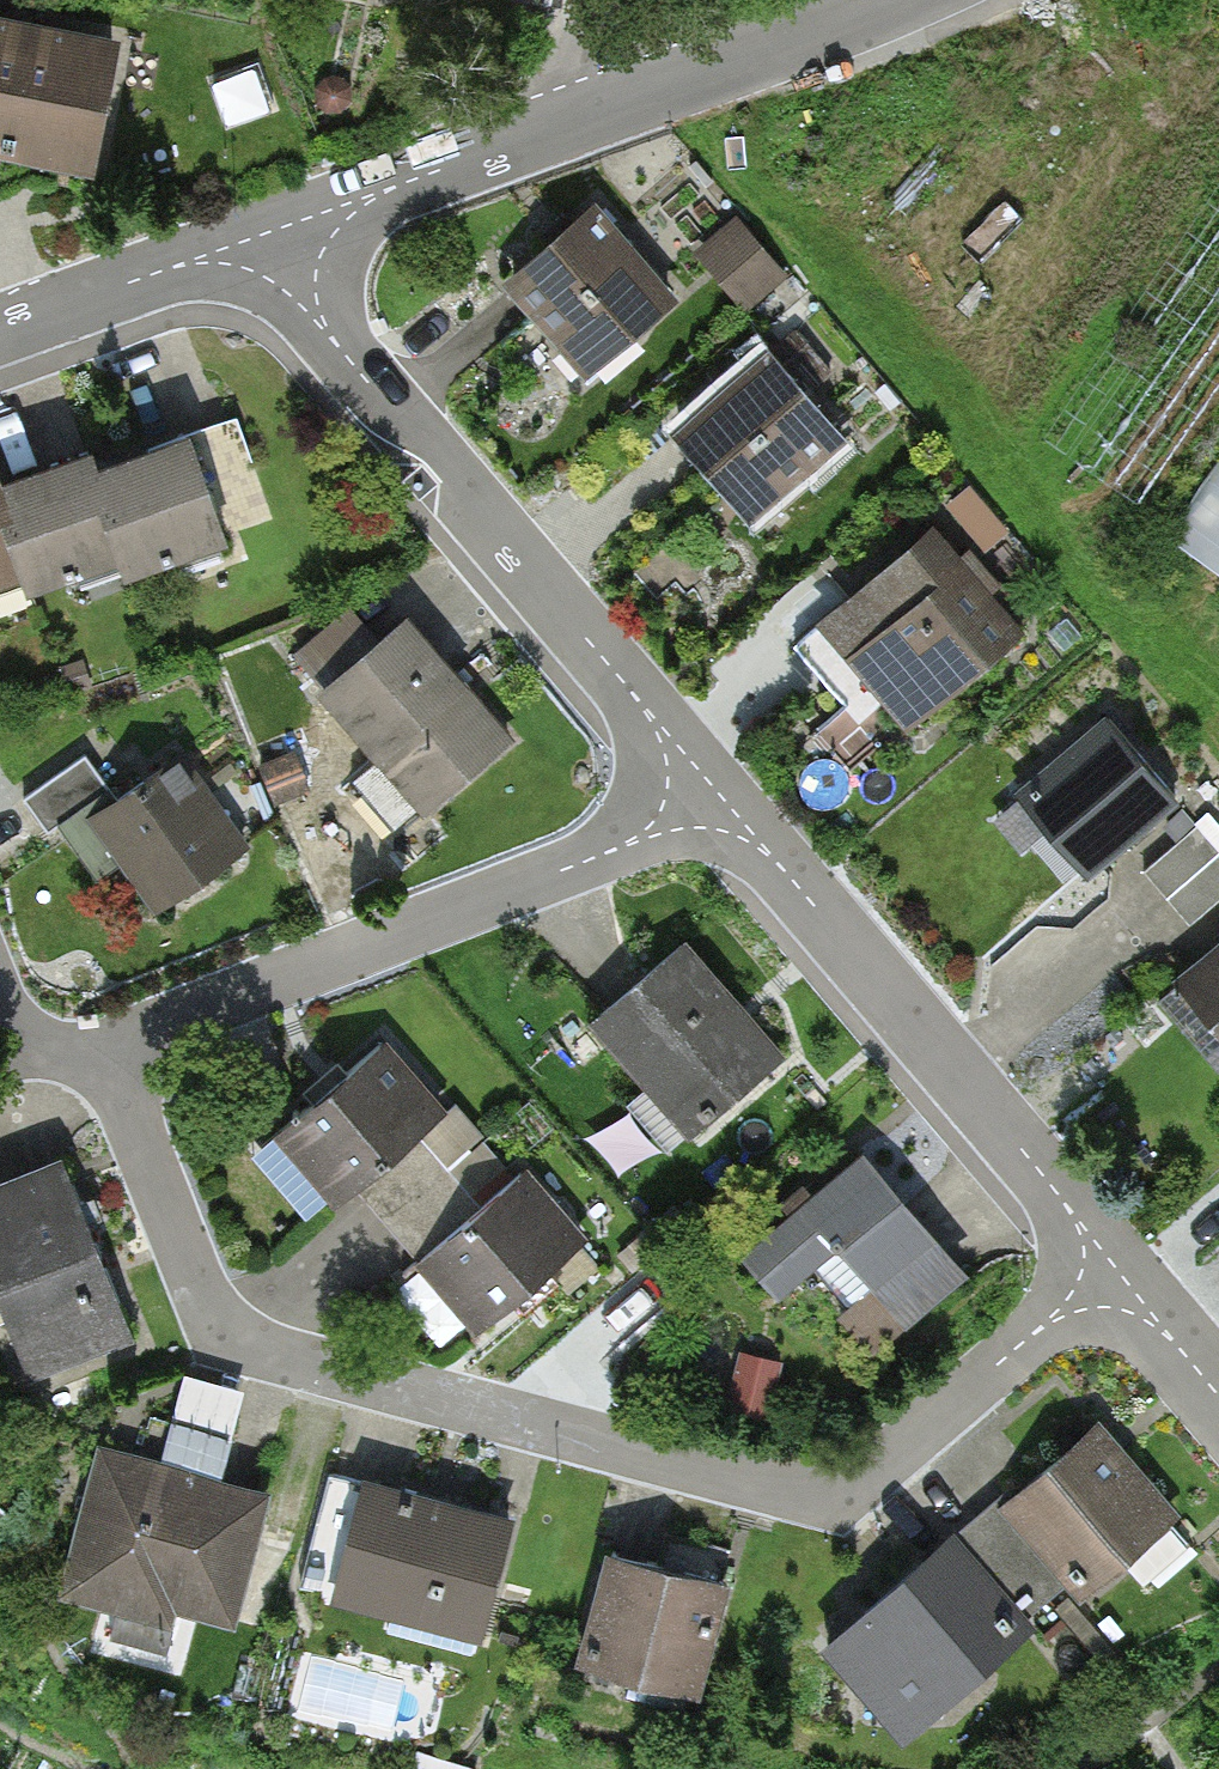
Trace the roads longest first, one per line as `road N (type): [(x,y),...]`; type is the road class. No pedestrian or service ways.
road 1 (residential): [(115,1062),(184,1266),(369,1390),(774,1503),(873,1492),(1119,1279)]
road 2 (residential): [(261,250),(444,483),(721,806)]
road 3 (residential): [(721,806),(115,1062)]
road 4 (residential): [(721,806),(1119,1279)]
road 5 (tertiary): [(557,129),(932,0)]
road 6 (tertiary): [(261,250),(557,129)]
road 7 (tertiary): [(0,340),(261,250)]
road 8 (residential): [(1119,1279),(1218,1400)]
road 9 (residential): [(115,1062),(27,1022),(0,1000)]
road 10 (residential): [(578,0),(557,129)]

